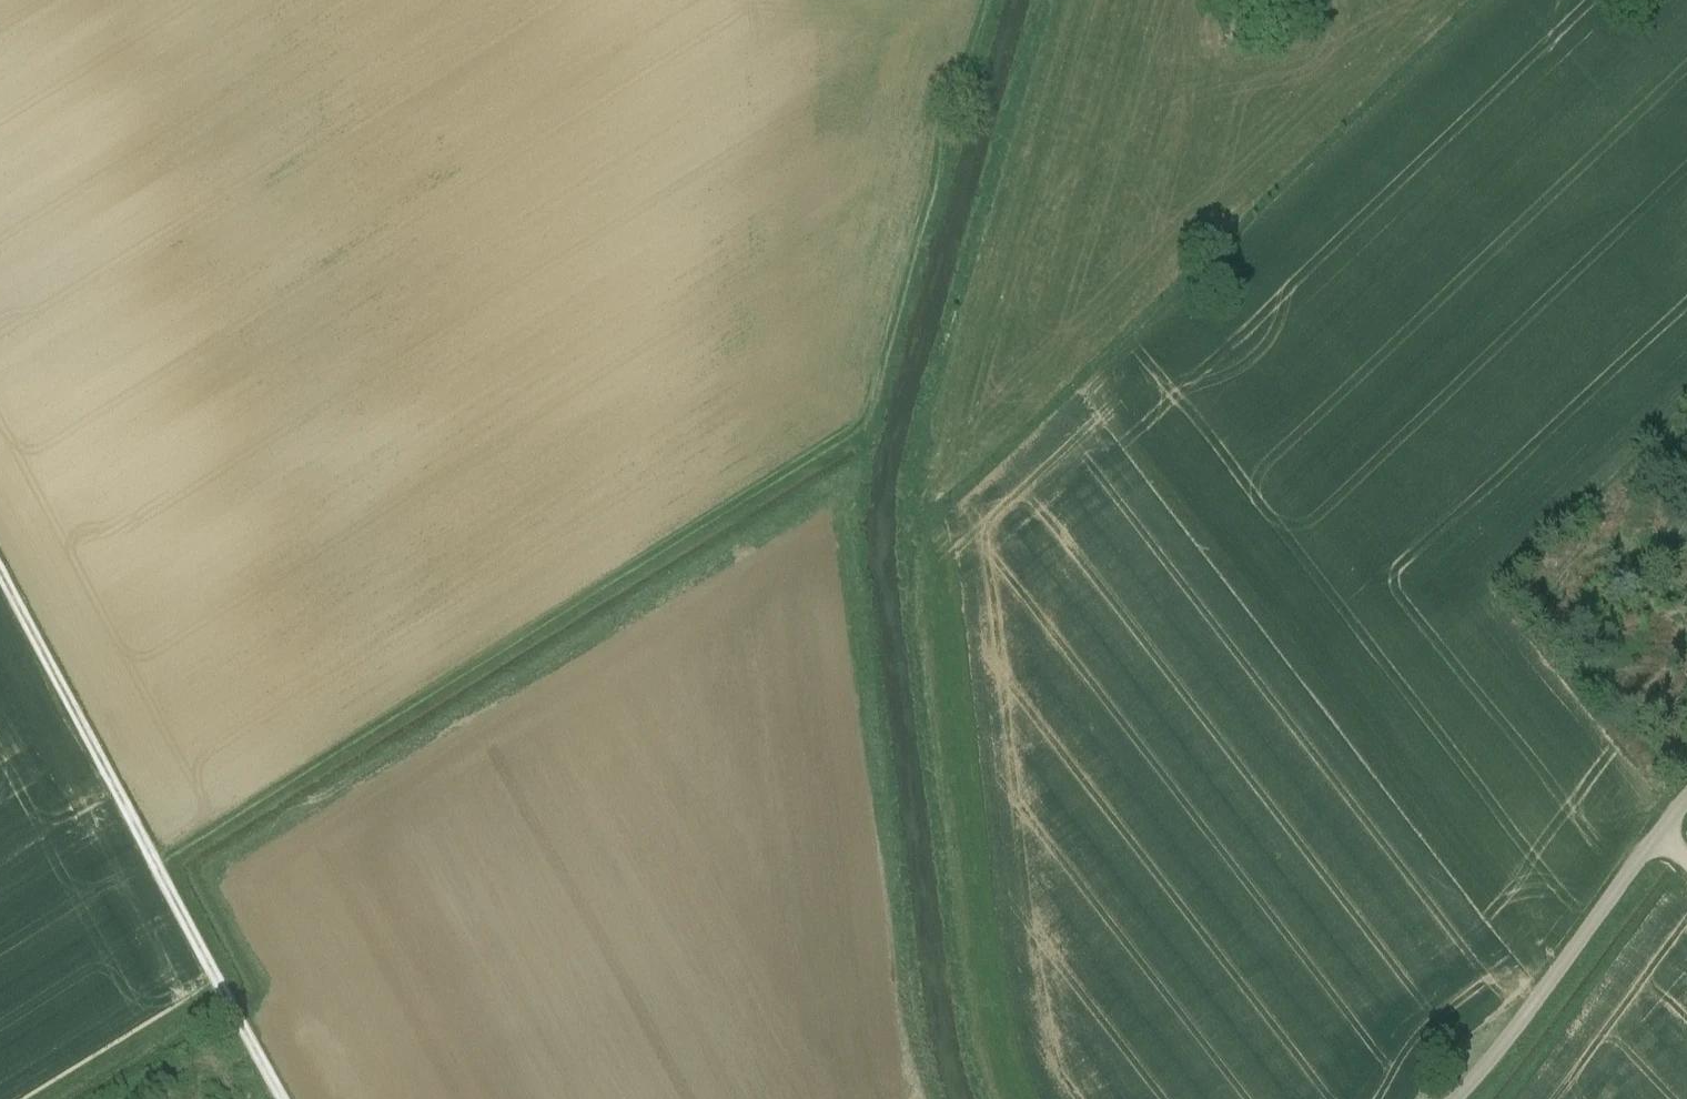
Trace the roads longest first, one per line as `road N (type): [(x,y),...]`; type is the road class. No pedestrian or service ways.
road 1 (track): [(291,1098),(0,541)]
road 2 (track): [(1674,832),(1506,1066),(1471,1098)]

